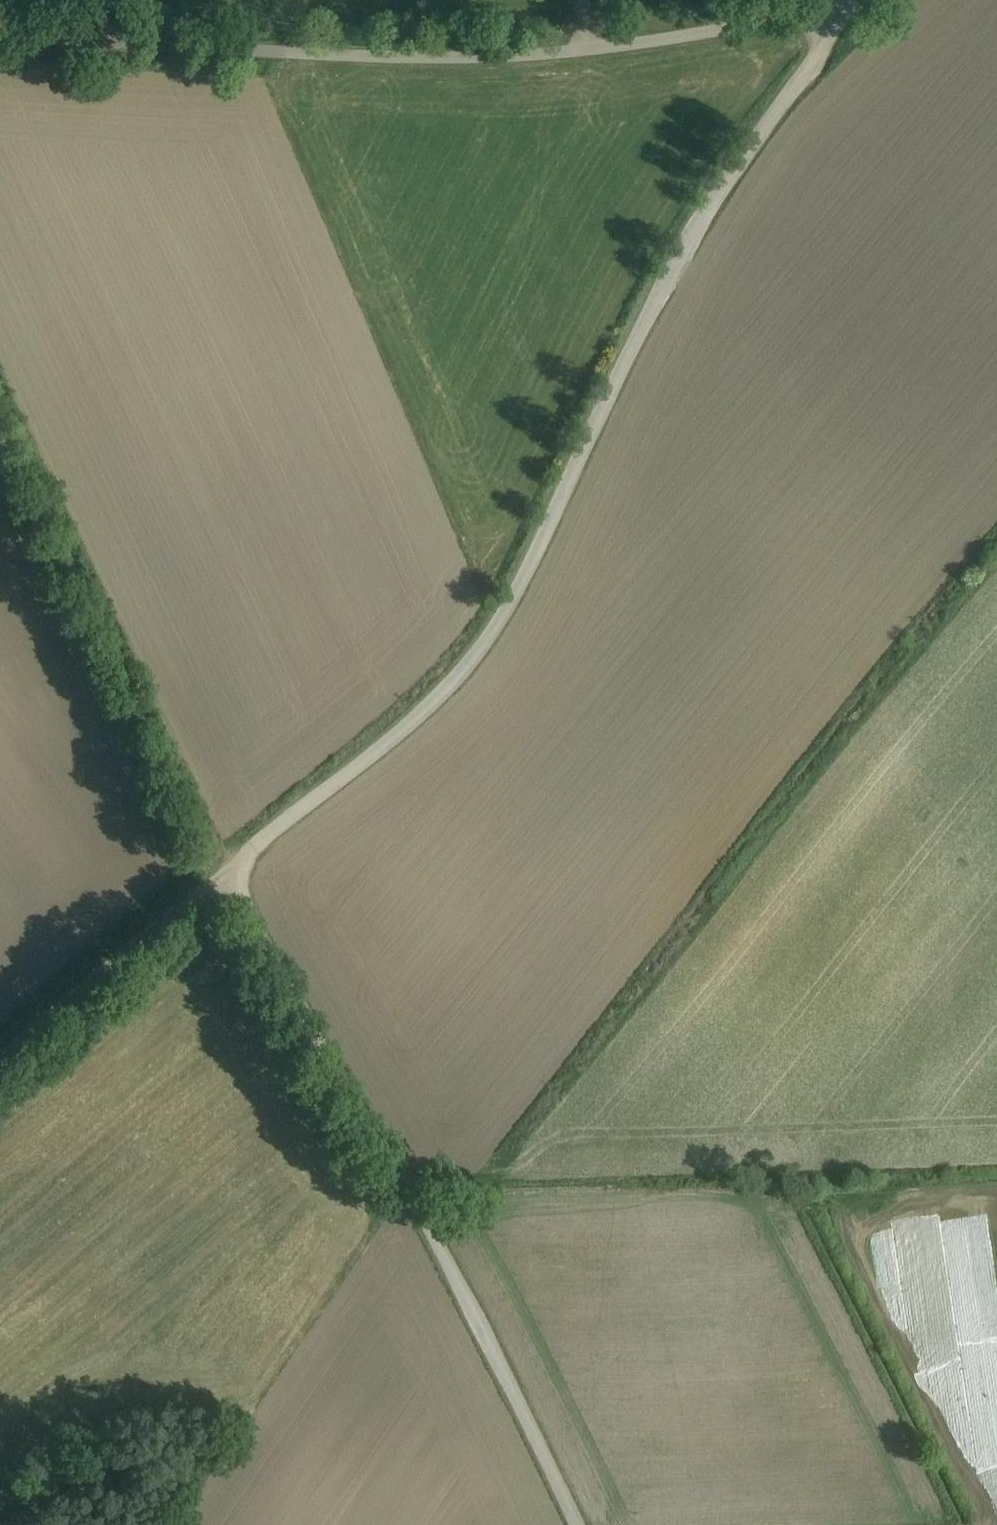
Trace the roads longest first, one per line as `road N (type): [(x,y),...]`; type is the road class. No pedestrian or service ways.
road 1 (track): [(849,6),(684,236),(495,625),(408,725),(225,872)]
road 2 (track): [(413,1211),(569,1039),(996,511)]
road 3 (unclassified): [(857,0),(812,22),(544,58),(0,36)]
road 4 (track): [(225,872),(495,1361),(571,1524)]
road 5 (track): [(225,872),(0,377)]
road 6 (track): [(0,1058),(225,872)]

